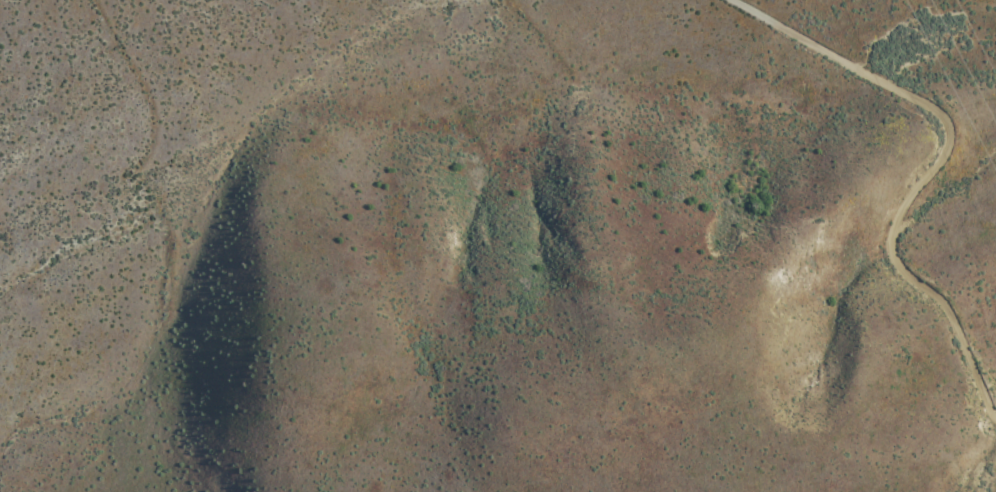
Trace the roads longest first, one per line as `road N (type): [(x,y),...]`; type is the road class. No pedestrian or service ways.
road 1 (track): [(995,414),(976,390),(943,316),(893,262),(893,226),(943,154),(941,126),(912,100),(723,0)]

